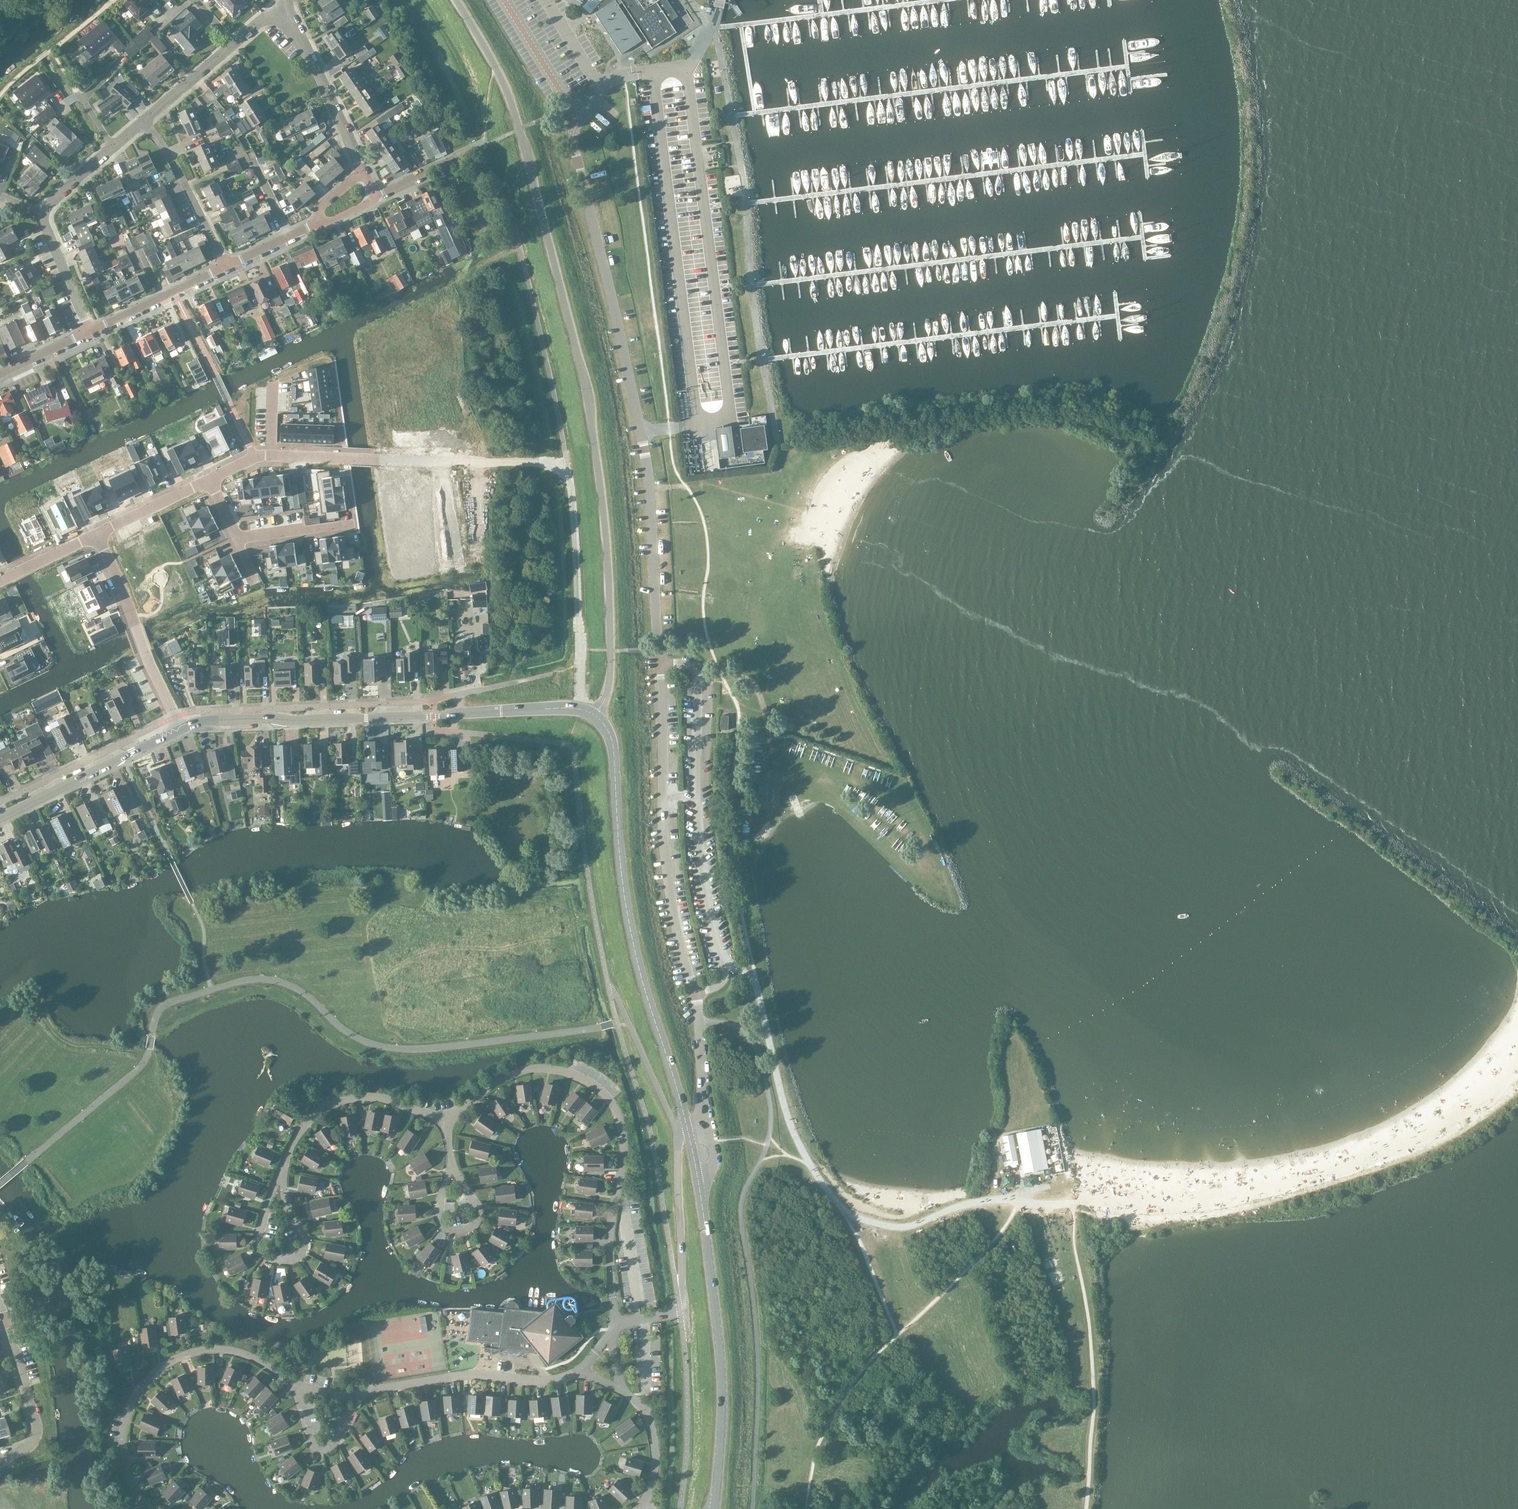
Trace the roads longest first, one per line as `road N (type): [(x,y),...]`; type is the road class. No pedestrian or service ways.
road 1 (unclassified): [(707,1127),(696,993),(667,858),(649,488),(572,131),(579,117)]
road 2 (unclassified): [(595,716),(610,683),(611,649),(608,543),(588,397),(518,122),(456,0)]
road 3 (tertiary): [(688,1130),(630,925),(611,747),(595,716)]
road 4 (tertiary): [(595,716),(545,708),(179,728)]
road 5 (tertiary): [(716,1508),(723,1368),(700,1189)]
road 6 (residential): [(443,461),(271,455),(208,481)]
road 7 (residential): [(89,331),(43,213),(112,148)]
road 8 (residential): [(179,728),(95,534)]
road 9 (tertiary): [(179,728),(0,818)]
road 10 (unclassified): [(681,1313),(680,1133),(688,1130)]
road 11 (residential): [(361,167),(287,1)]
road 12 (residential): [(227,266),(147,119)]
road 13 (residential): [(0,1455),(24,1449),(34,1426),(0,1319)]
road 14 (residential): [(89,331),(227,266)]
road 15 (unclassified): [(579,117),(507,0)]
road 16 (residential): [(208,481),(95,534)]
road 17 (residential): [(564,463),(443,461)]

